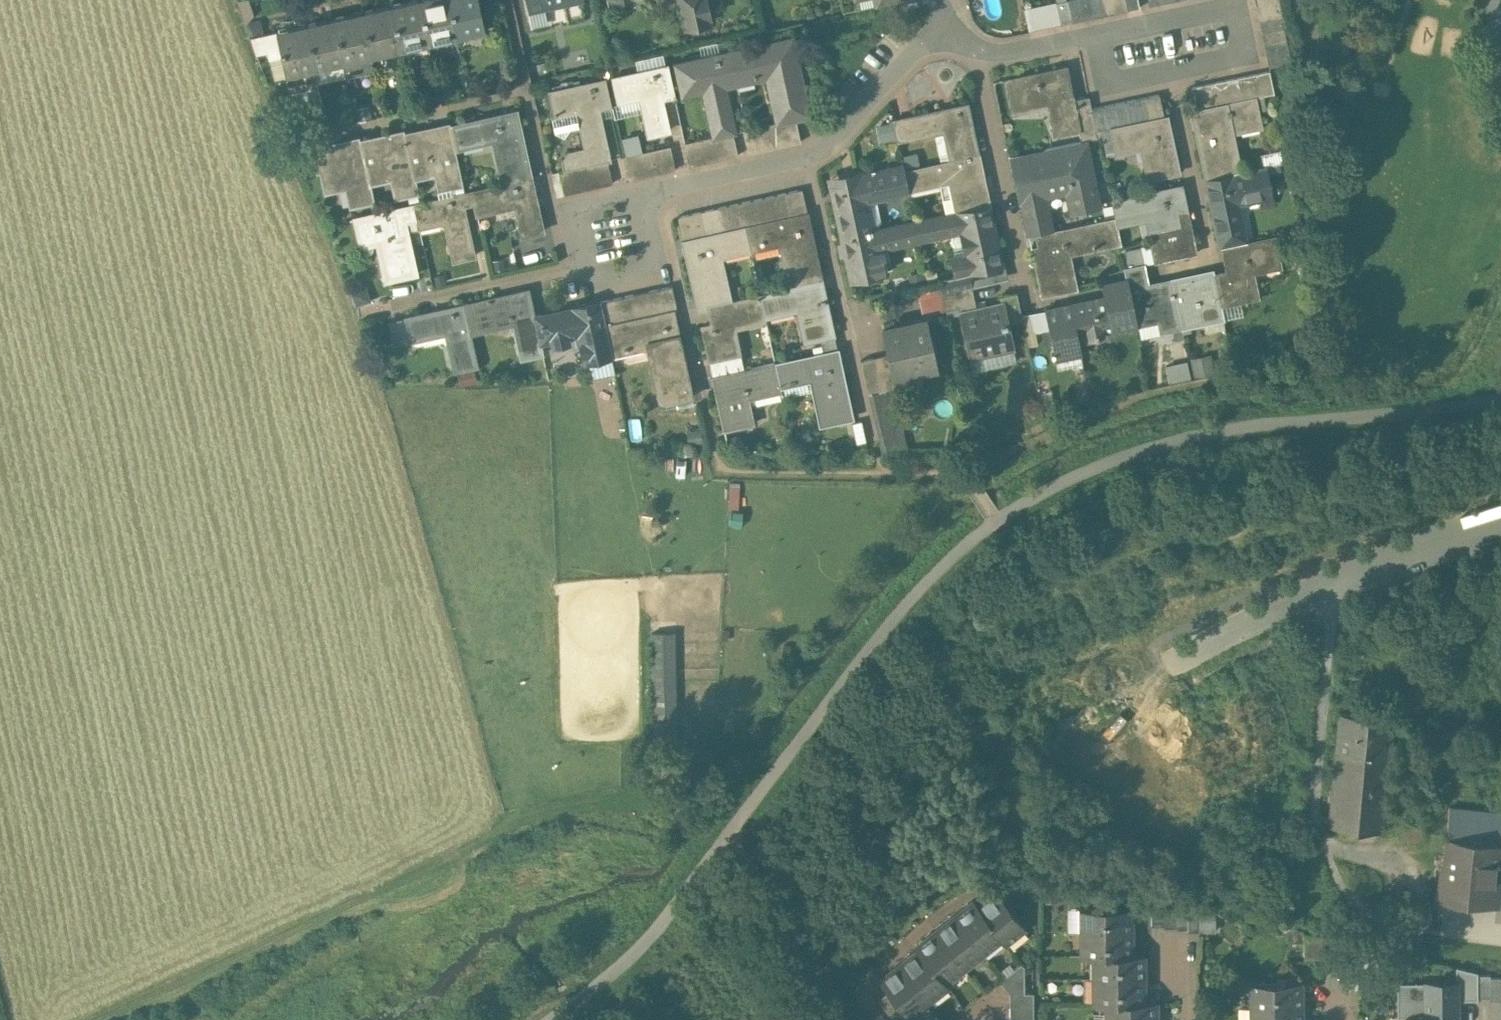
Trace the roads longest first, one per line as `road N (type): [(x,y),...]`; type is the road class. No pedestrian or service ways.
road 1 (unclassified): [(1162,666),(1332,581),(1500,521)]
road 2 (residential): [(807,162),(870,436)]
road 3 (residential): [(979,56),(1028,295)]
road 4 (residential): [(1172,72),(1210,256),(1159,268)]
road 5 (residential): [(568,270),(370,313)]
road 6 (residential): [(943,22),(807,162)]
road 7 (residential): [(807,162),(643,196)]
road 8 (residential): [(643,196),(554,215),(568,270)]
road 9 (residential): [(568,270),(655,251),(643,196)]
road 10 (residential): [(1098,33),(1236,4)]
road 11 (residential): [(1236,4),(1248,56),(1172,72)]
road 12 (residential): [(979,56),(1098,33)]

